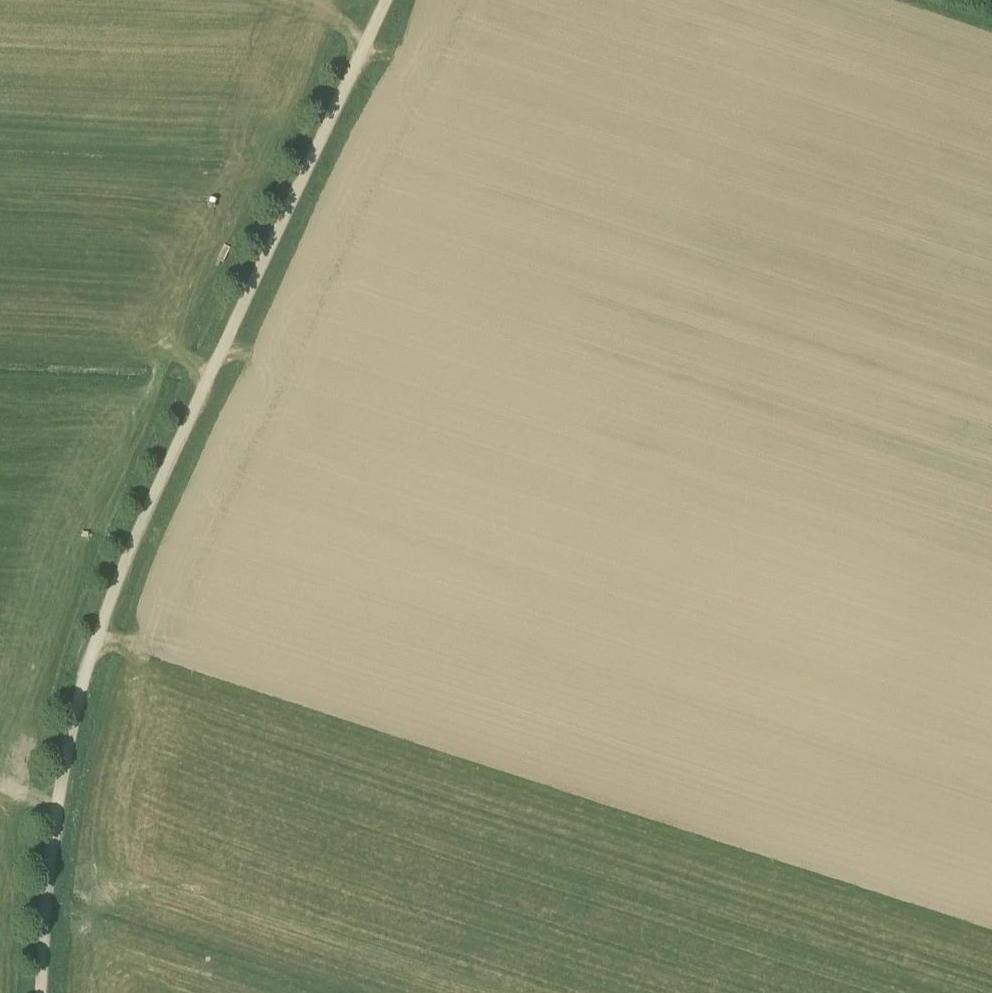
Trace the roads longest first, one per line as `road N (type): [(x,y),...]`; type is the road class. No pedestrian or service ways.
road 1 (unclassified): [(36,992),(51,772),(72,683),(128,531),(386,0)]

